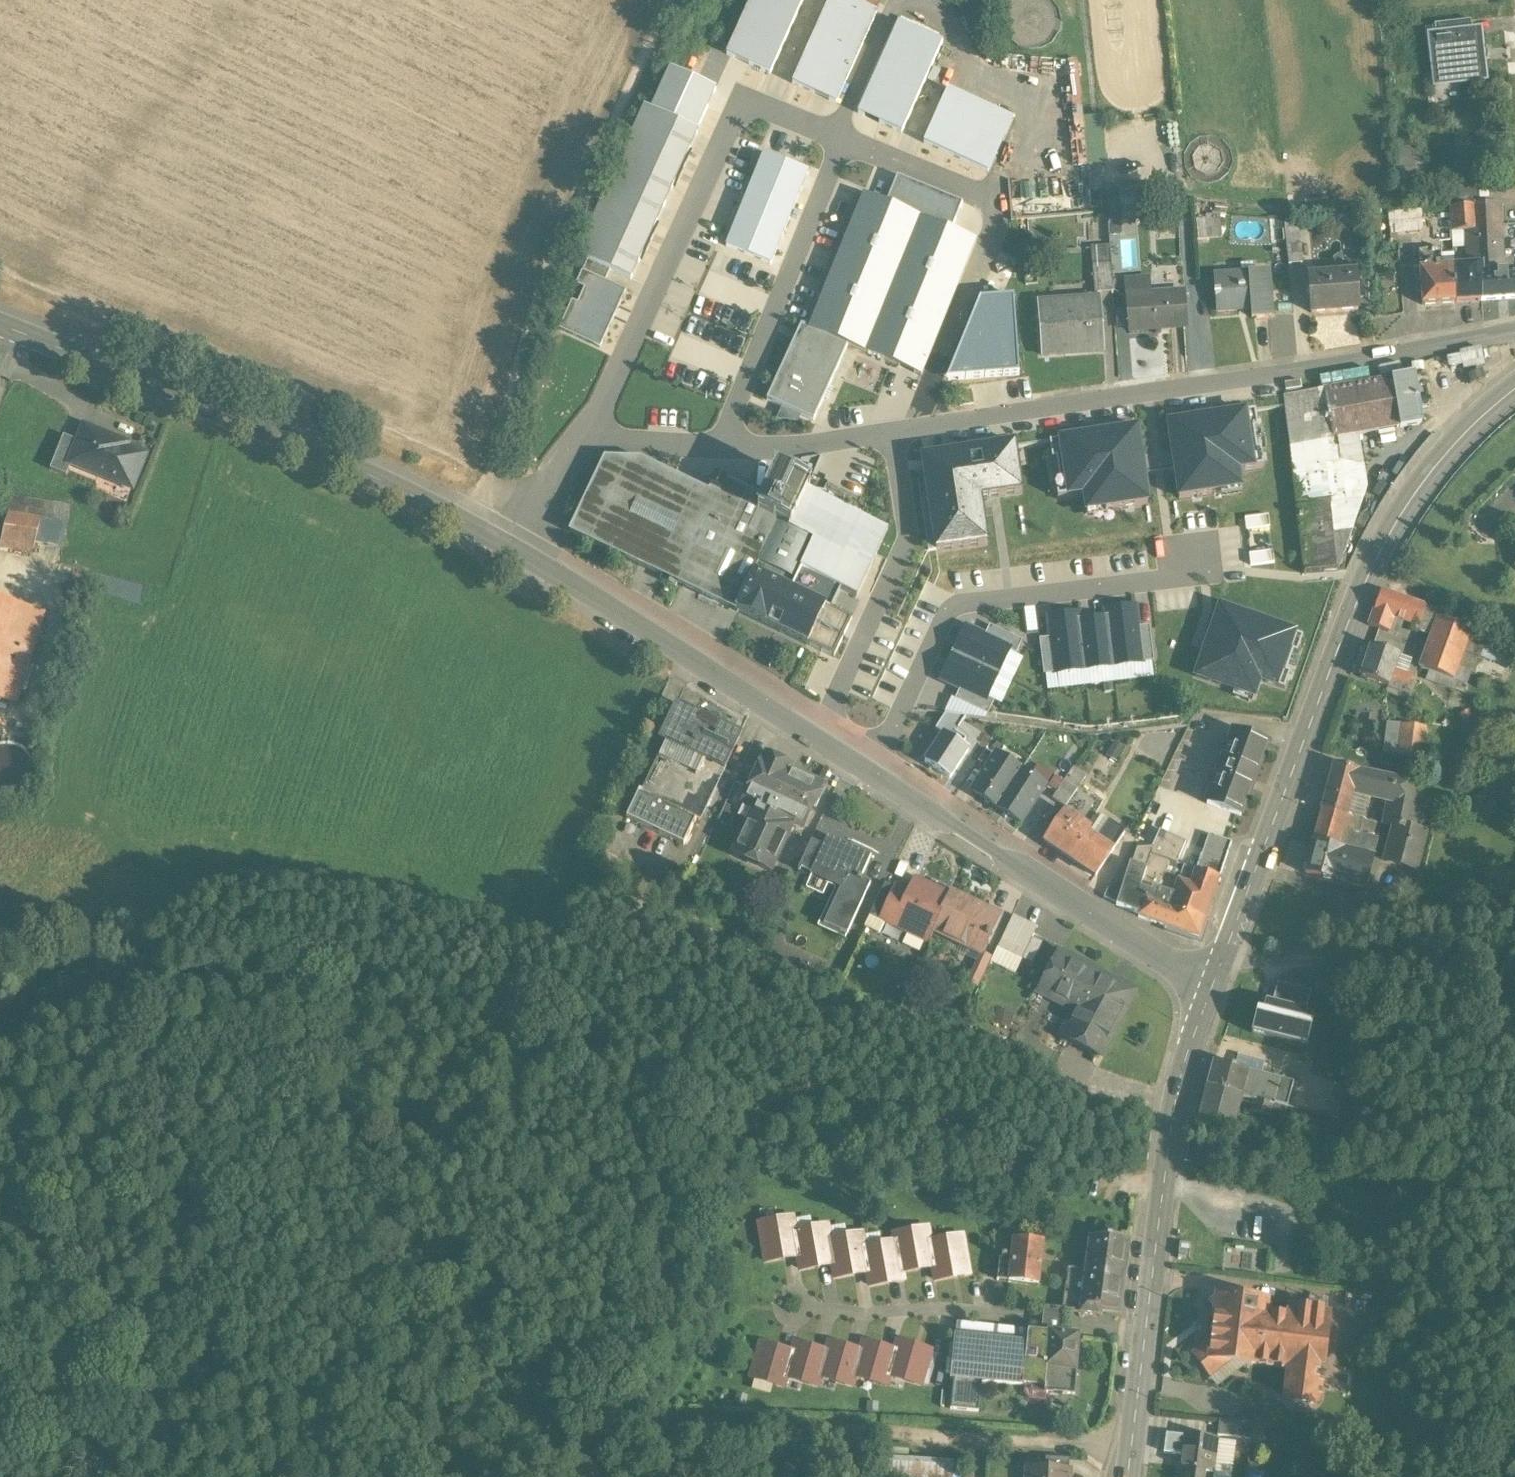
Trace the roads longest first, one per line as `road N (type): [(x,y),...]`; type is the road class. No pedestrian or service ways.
road 1 (track): [(0,913),(313,894),(557,946),(1155,1104),(1175,1102)]
road 2 (track): [(97,1476),(144,1405),(196,1389),(1132,1440)]
road 3 (tertiary): [(517,557),(1212,982)]
road 4 (secondary): [(1212,982),(1368,569),(1440,457),(1514,387)]
road 5 (residential): [(914,427),(1514,336)]
road 6 (tertiary): [(0,320),(340,467),(517,557)]
road 7 (track): [(671,0),(538,301),(468,528)]
road 8 (secondary): [(1212,982),(1175,1102),(1127,1476)]
road 9 (residential): [(588,440),(743,103),(845,143)]
road 10 (residential): [(845,143),(997,209),(914,427)]
road 11 (residential): [(845,143),(719,448)]
road 12 (track): [(1224,953),(1514,957)]
road 13 (residential): [(719,448),(769,450),(914,427)]
road 14 (residential): [(517,557),(588,440)]
road 15 (residential): [(588,440),(719,448)]

